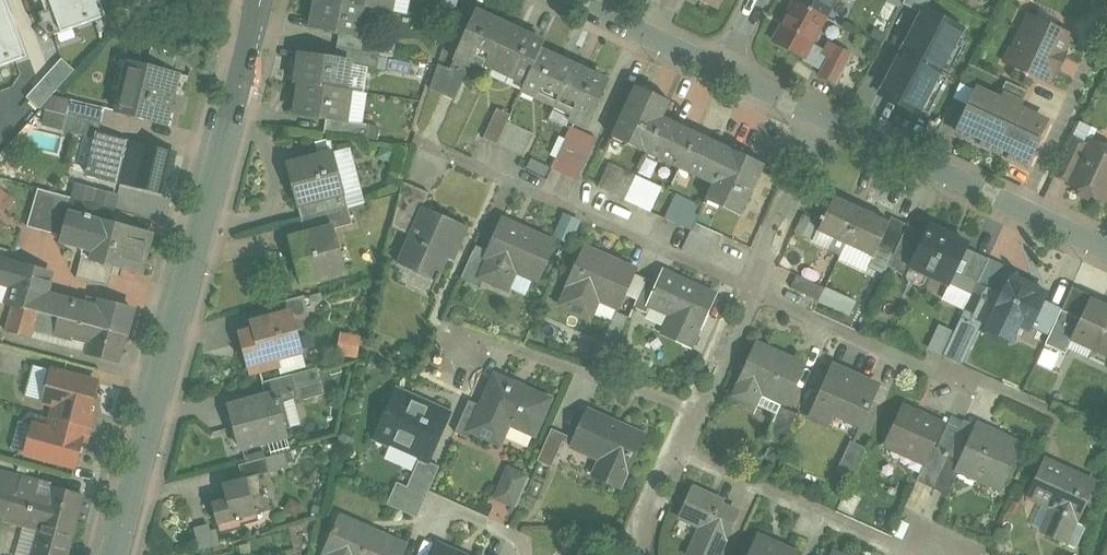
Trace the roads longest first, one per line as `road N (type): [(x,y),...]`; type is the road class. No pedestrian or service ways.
road 1 (tertiary): [(261,0),(113,554)]
road 2 (residential): [(435,150),(750,289)]
road 3 (residential): [(1106,247),(826,116)]
road 4 (residential): [(675,448),(919,554)]
road 5 (residential): [(454,334),(693,409)]
road 6 (residential): [(750,289),(969,382)]
road 7 (residential): [(826,116),(750,289)]
road 8 (residential): [(572,0),(723,70)]
road 9 (residential): [(750,289),(693,409)]

